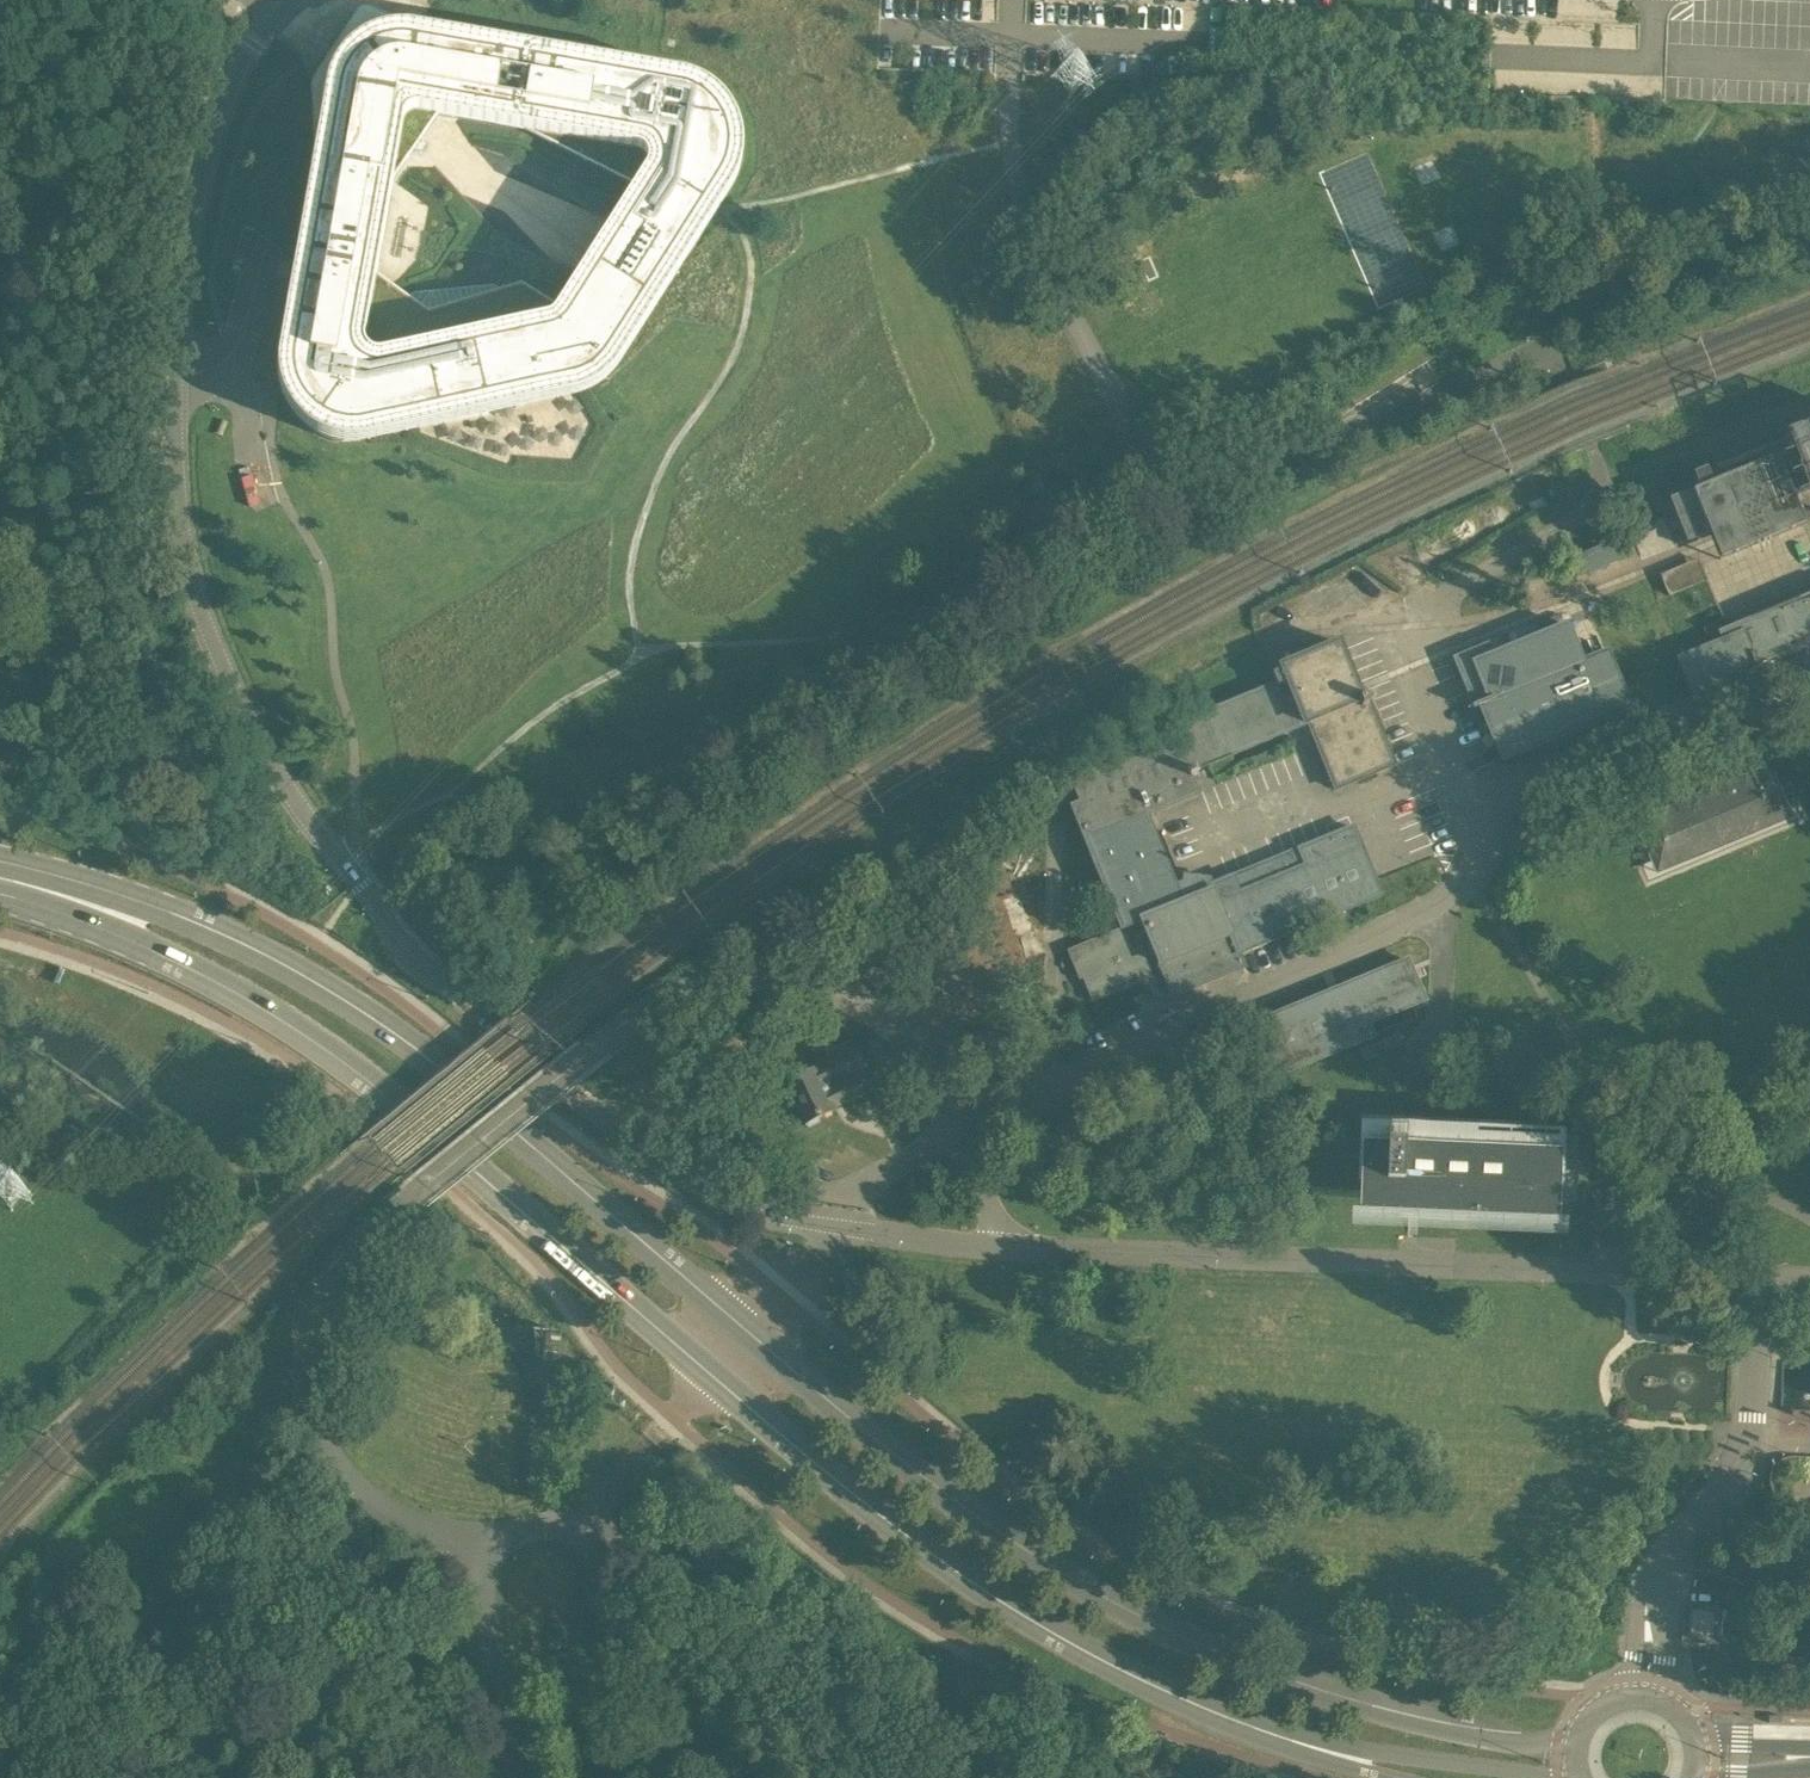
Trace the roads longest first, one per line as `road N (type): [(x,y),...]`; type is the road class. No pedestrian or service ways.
road 1 (primary): [(1577,1744),(1446,1734),(1376,1717),(1274,1680),(1055,1573),(985,1527),(547,1153),(352,1006),(215,929),(0,860)]
road 2 (primary): [(0,893),(144,945),(285,1021),(514,1192),(925,1543),(1142,1680),(1241,1724),(1307,1741),(1570,1777)]
road 3 (unclassified): [(495,1032),(407,945),(292,794),(207,626),(181,531),(180,318),(197,195),(243,60),(296,0)]
road 4 (unclassified): [(1569,388),(1557,363),(1525,357),(1219,489),(1163,482),(1091,356),(1025,215),(1011,143),(1012,0)]
road 5 (unclassified): [(1755,1276),(1009,1246)]
road 6 (unclassified): [(959,1130),(1435,905),(1456,890),(1480,839)]
road 7 (residential): [(1004,1777),(706,1601),(620,1536),(587,1522),(470,1541)]
road 8 (unclassified): [(470,1541),(390,1511),(350,1480),(321,1442),(304,1379),(308,1329),(336,1268),(424,1182)]
road 9 (unclassified): [(595,1046),(684,991),(732,978),(802,982),(883,1015),(916,1053),(959,1130)]
road 10 (unclassified): [(1755,1276),(1750,1443),(1659,1572),(1645,1677)]
road 11 (unclassified): [(1480,839),(1500,794),(1519,780),(1809,659)]
road 12 (residential): [(816,1224),(726,1203),(594,1114),(495,1032)]
road 13 (unclassified): [(1569,388),(1599,471),(1594,504),(1448,594),(1417,626),(1406,658)]
road 14 (track): [(622,1777),(610,1709),(613,1657),(594,1596),(587,1522)]
road 15 (unclassified): [(519,1777),(470,1541)]
road 16 (residential): [(424,1182),(595,1046)]
road 17 (residential): [(1480,839),(1406,658)]
road 18 (unclassified): [(1009,1246),(816,1224)]
road 19 (residential): [(816,1224),(959,1130)]
road 20 (residential): [(1009,1246),(959,1130)]

